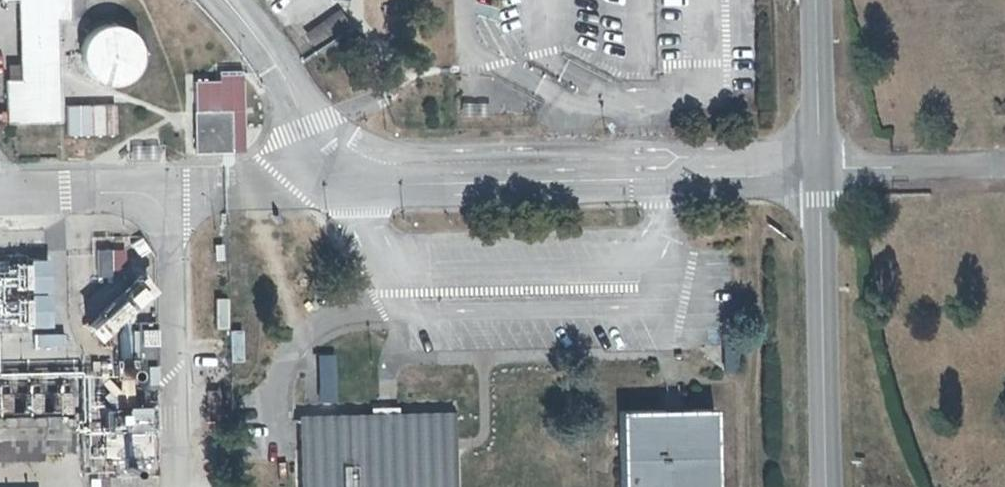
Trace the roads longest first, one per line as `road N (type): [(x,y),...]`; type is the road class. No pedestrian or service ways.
road 1 (tertiary): [(820,174),(820,486)]
road 2 (unclassified): [(1004,169),(820,174)]
road 3 (tertiary): [(815,0),(820,174)]

